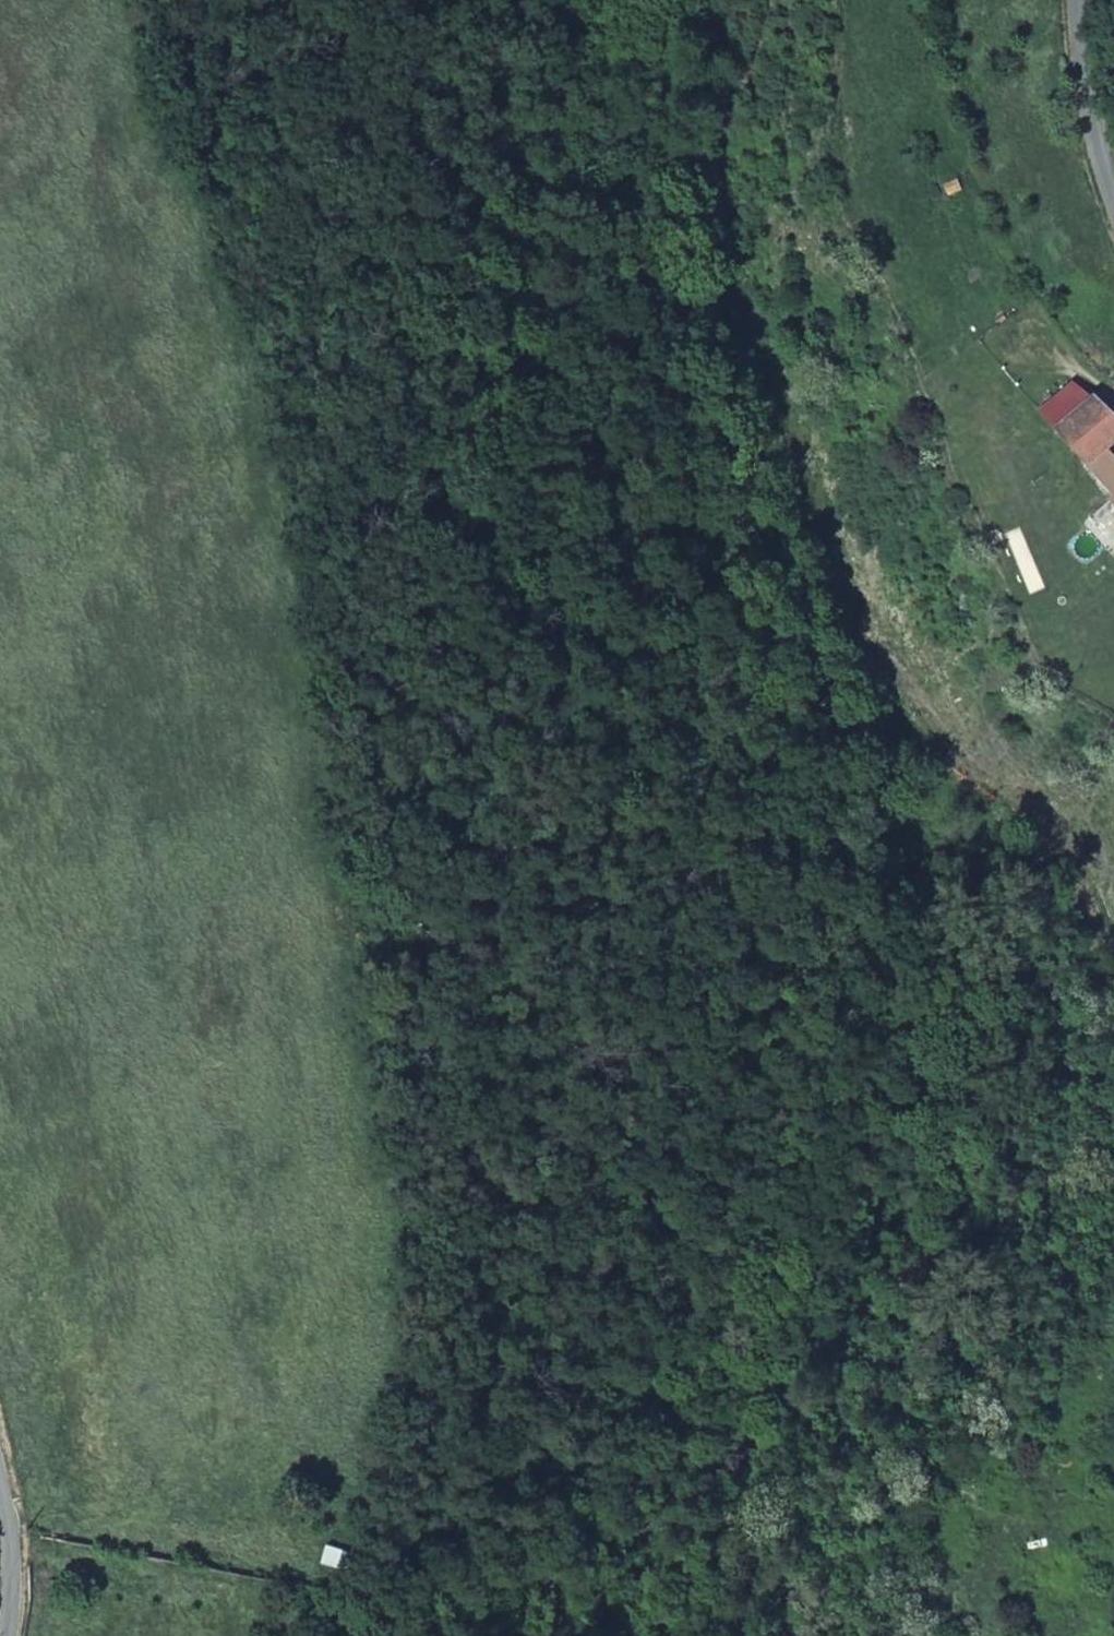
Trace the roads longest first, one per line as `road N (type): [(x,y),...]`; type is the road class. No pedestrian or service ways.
road 1 (residential): [(1113,195),(1086,0)]
road 2 (unclassified): [(9,1635),(14,1571),(0,1489)]

